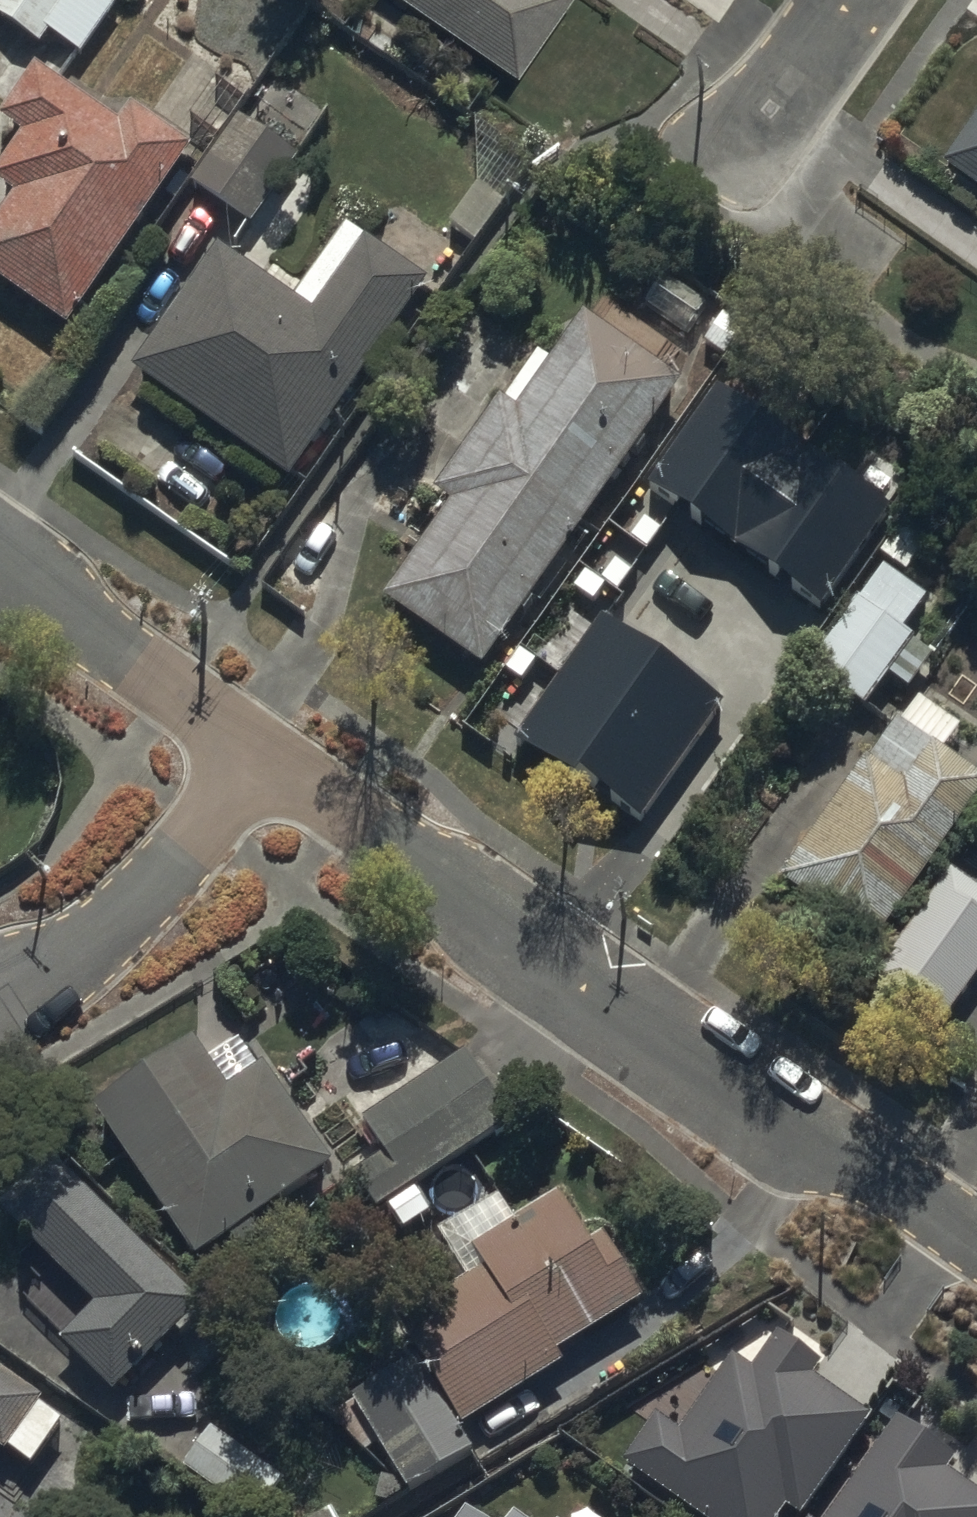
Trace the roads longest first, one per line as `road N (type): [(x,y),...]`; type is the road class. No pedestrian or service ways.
road 1 (residential): [(254,755),(976,1246)]
road 2 (residential): [(0,999),(90,945),(142,897),(254,755)]
road 3 (residential): [(0,573),(254,755)]
road 4 (residential): [(836,0),(736,140)]

